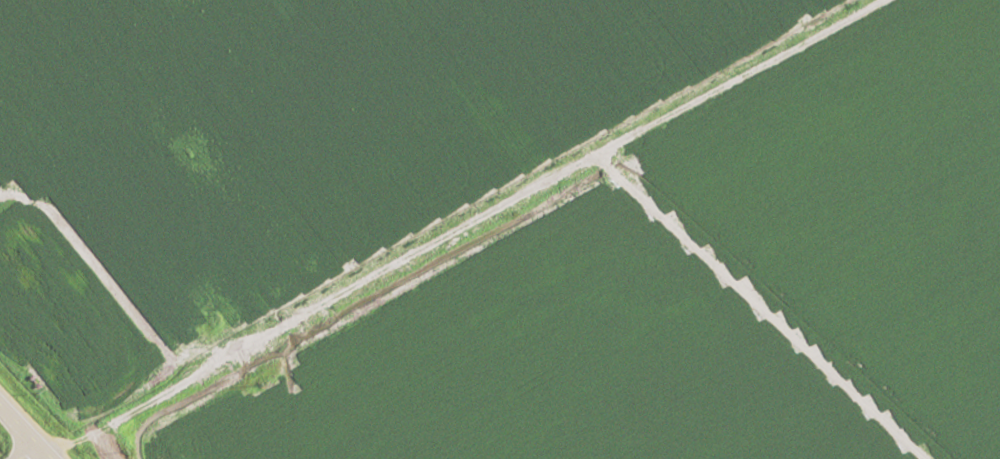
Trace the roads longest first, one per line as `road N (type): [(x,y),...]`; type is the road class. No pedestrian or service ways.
road 1 (track): [(931,0),(47,457)]

